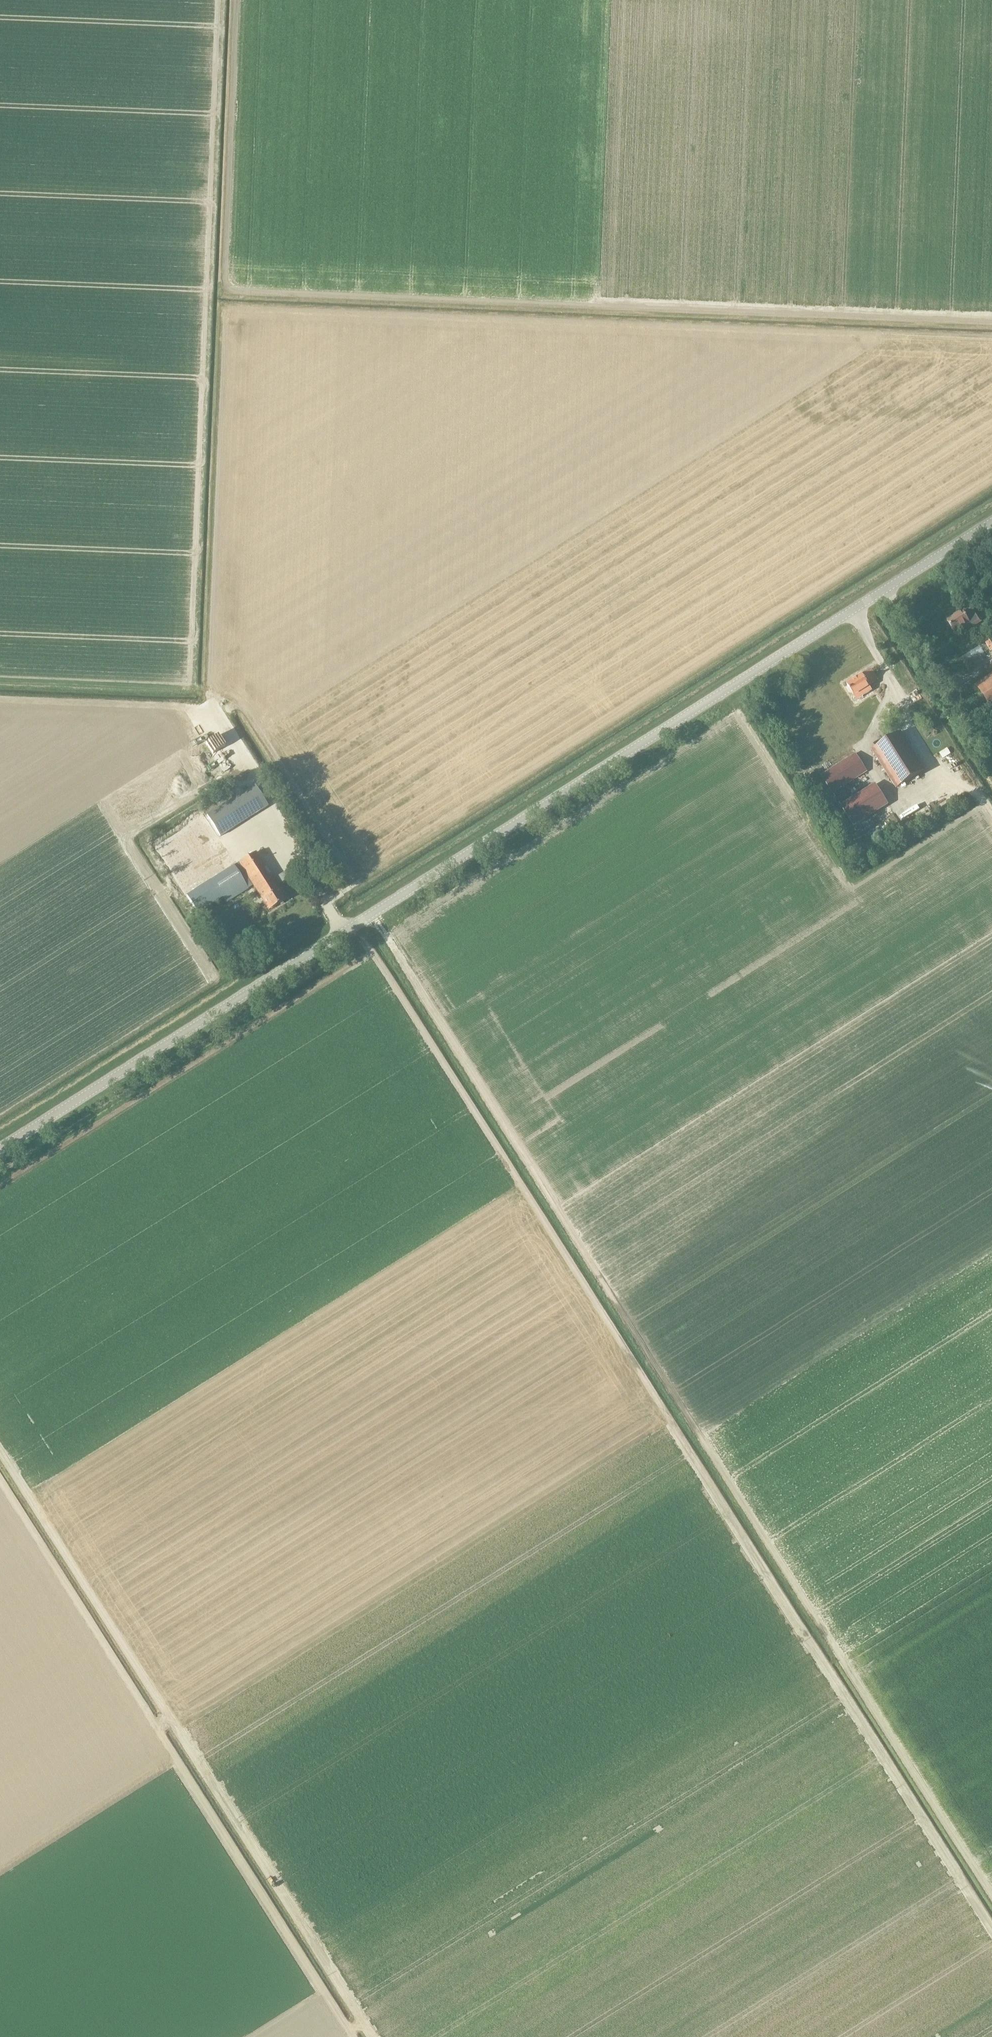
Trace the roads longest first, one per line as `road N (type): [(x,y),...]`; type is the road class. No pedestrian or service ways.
road 1 (unclassified): [(0,1149),(991,522)]

